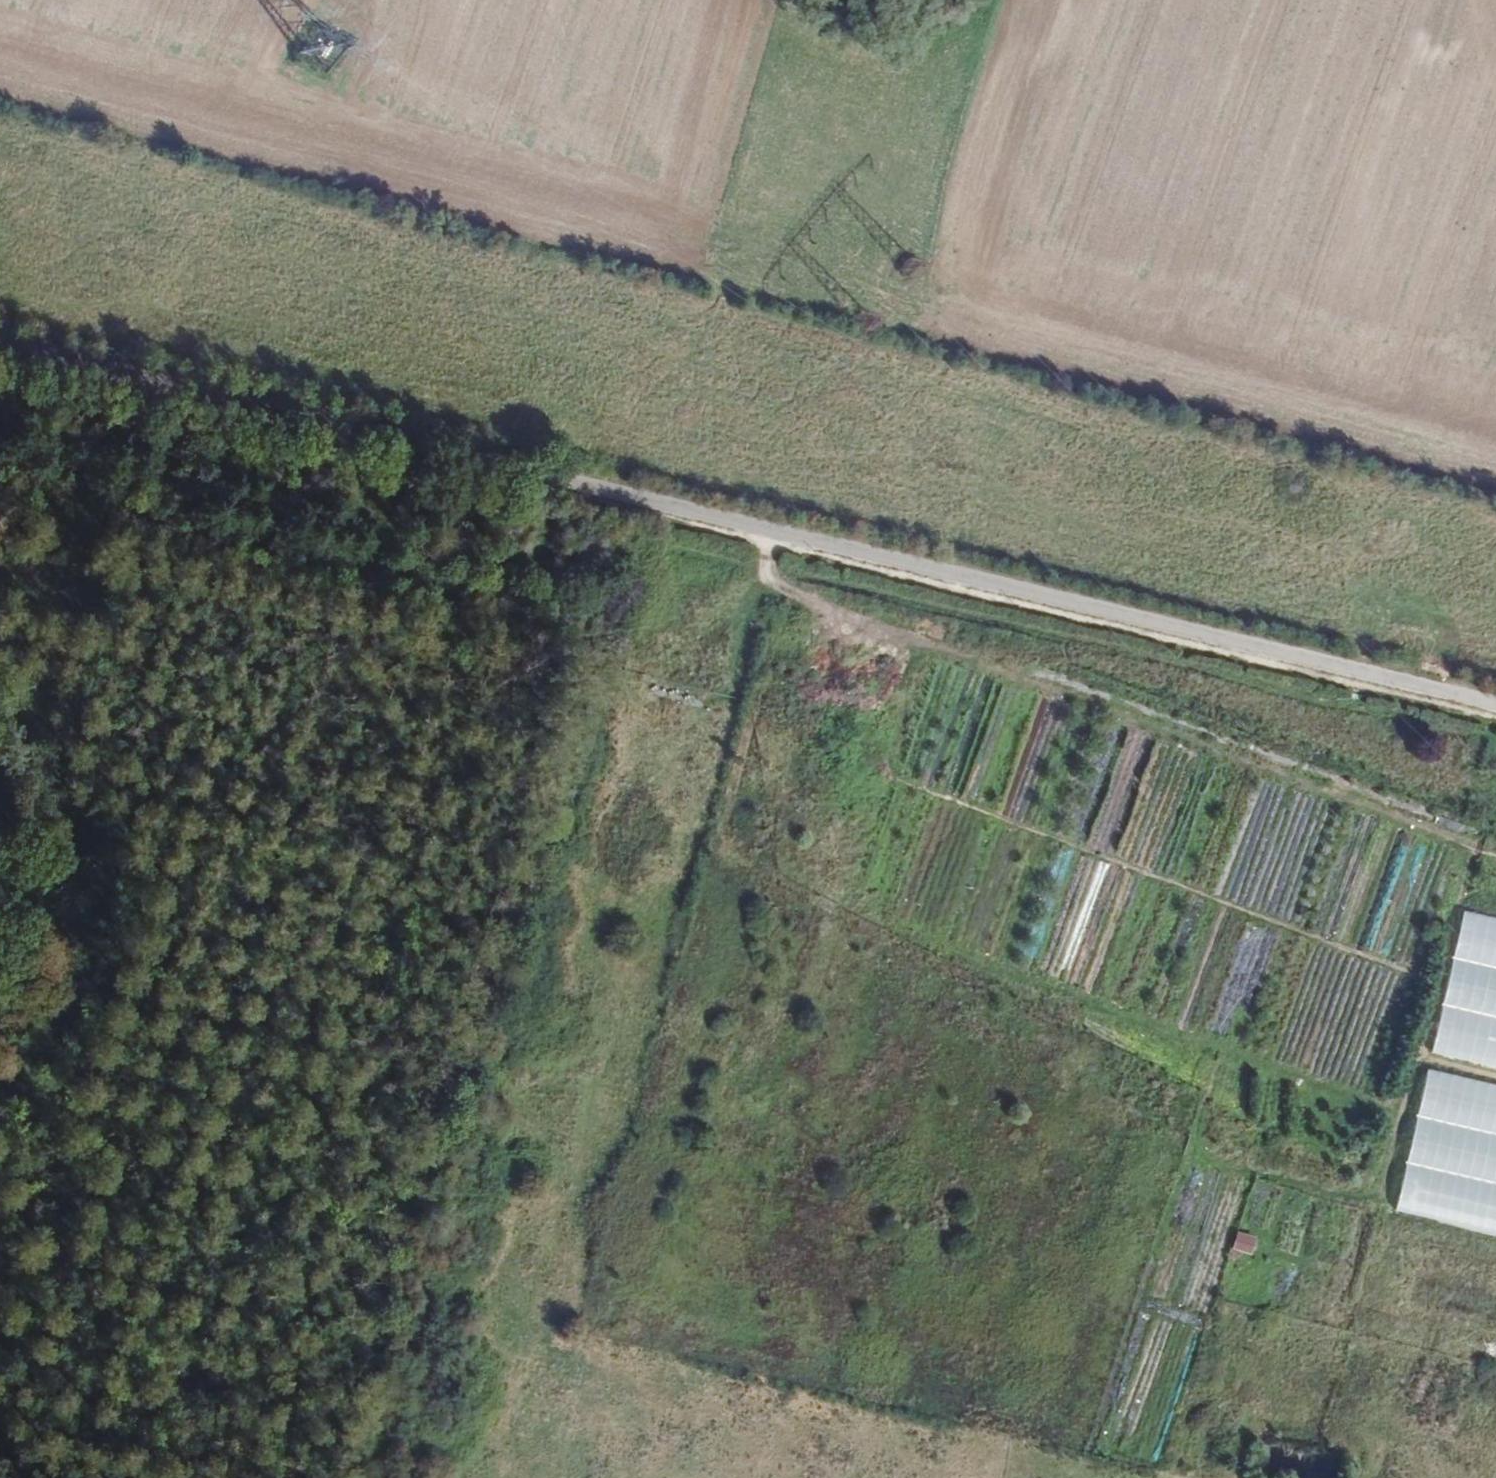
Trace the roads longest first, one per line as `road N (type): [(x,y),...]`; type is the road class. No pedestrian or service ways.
road 1 (unclassified): [(0,344),(1495,704)]

